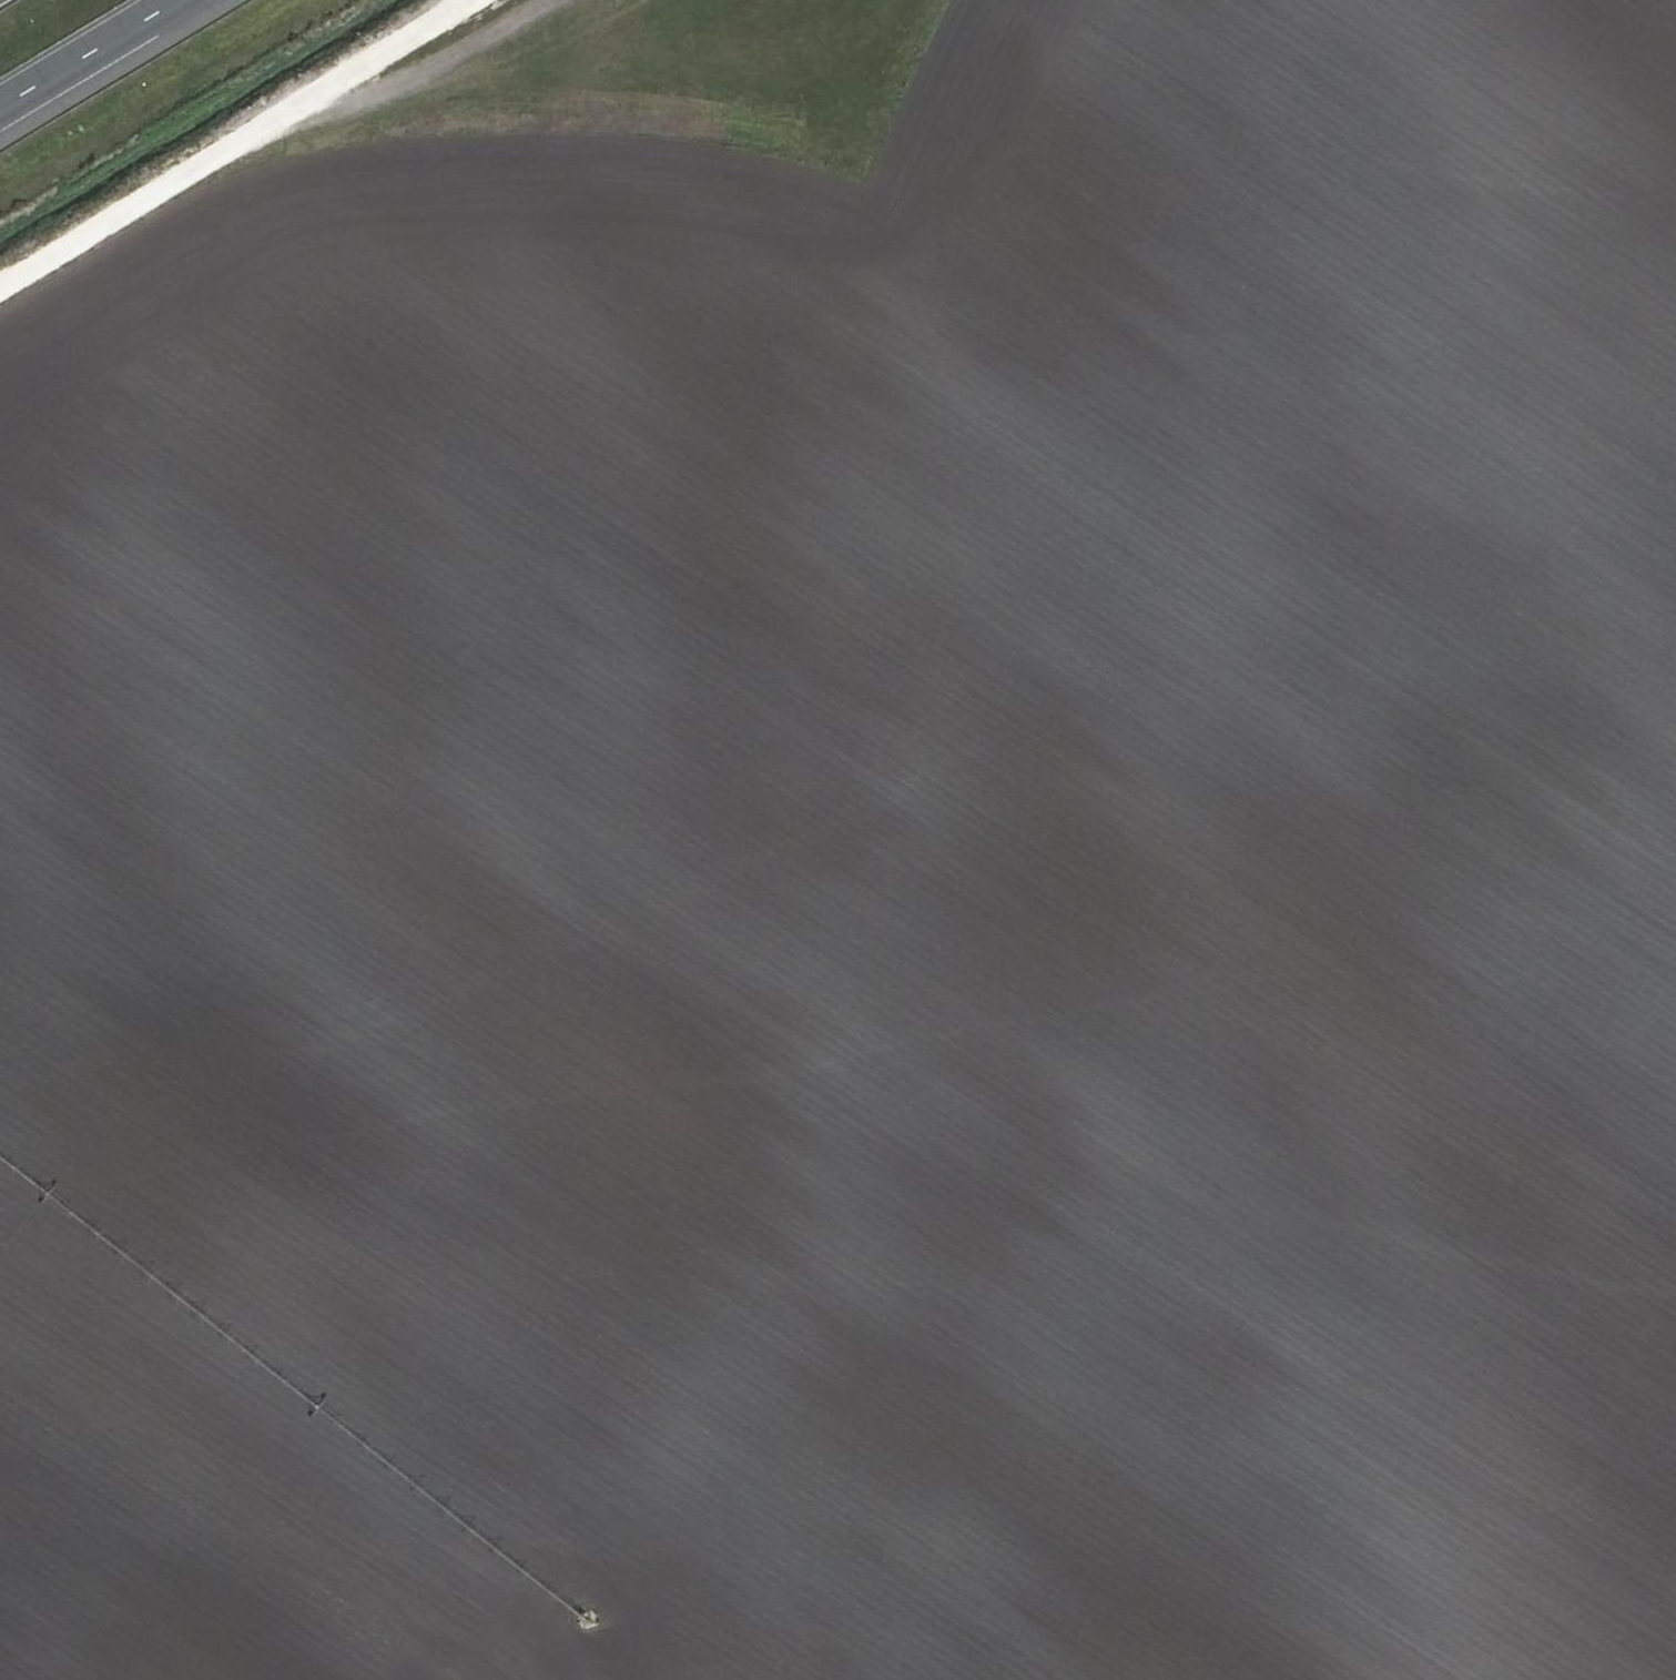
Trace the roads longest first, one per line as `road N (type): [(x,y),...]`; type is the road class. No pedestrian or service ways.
road 1 (track): [(0,293),(484,0)]
road 2 (motorway): [(0,111),(184,0)]

